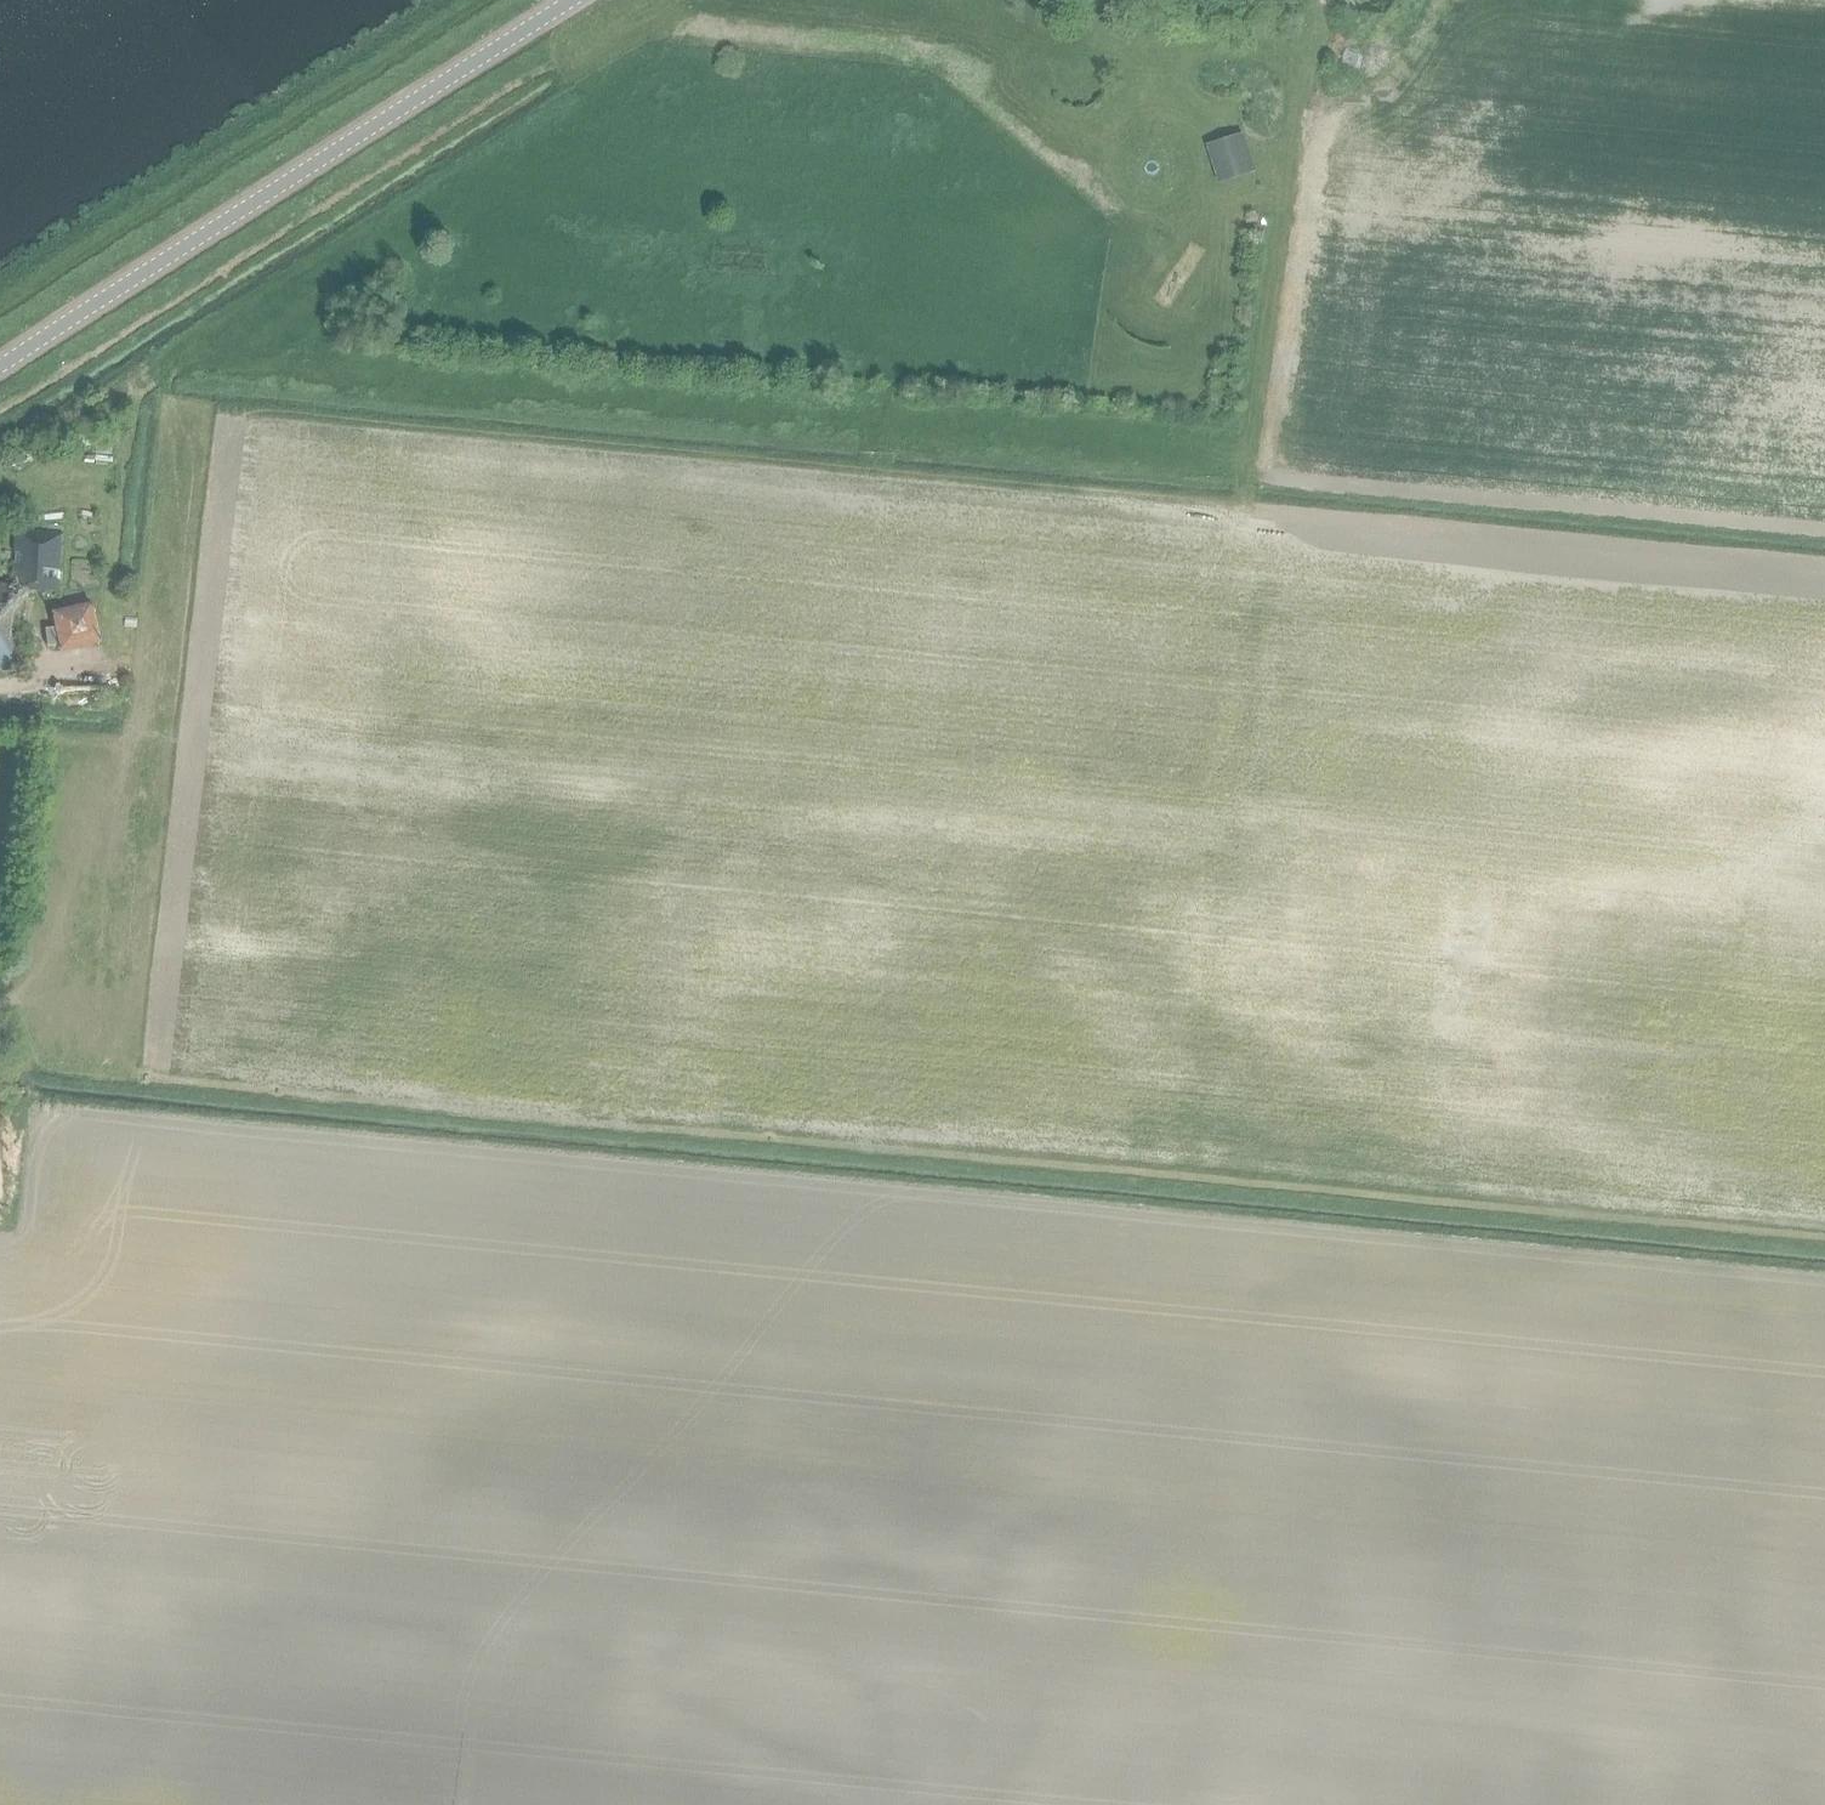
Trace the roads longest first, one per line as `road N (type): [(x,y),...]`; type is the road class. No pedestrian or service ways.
road 1 (tertiary): [(0,361),(570,0)]

